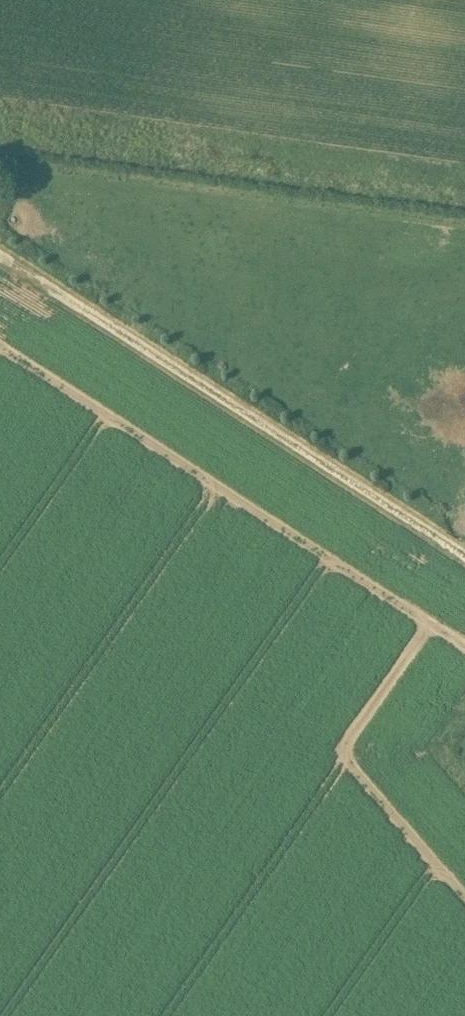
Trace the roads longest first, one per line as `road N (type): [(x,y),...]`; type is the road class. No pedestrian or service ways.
road 1 (track): [(464,556),(0,253)]
road 2 (track): [(67,216),(106,200),(144,196),(464,239)]

